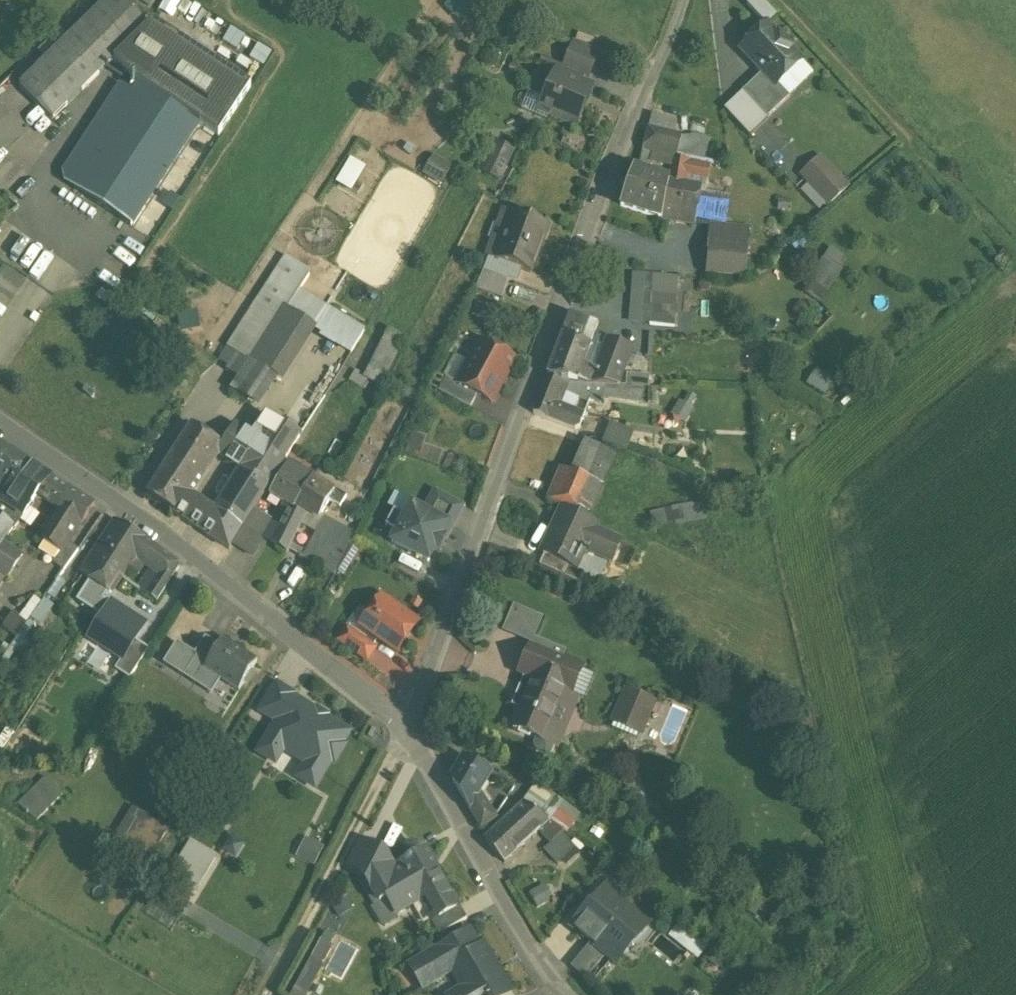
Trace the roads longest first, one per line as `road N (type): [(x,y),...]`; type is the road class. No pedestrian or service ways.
road 1 (residential): [(684,0),(406,731)]
road 2 (residential): [(406,731),(229,584),(0,427)]
road 3 (track): [(779,0),(1015,249)]
road 4 (residential): [(574,994),(547,968),(406,731)]
road 5 (track): [(265,994),(374,792)]

